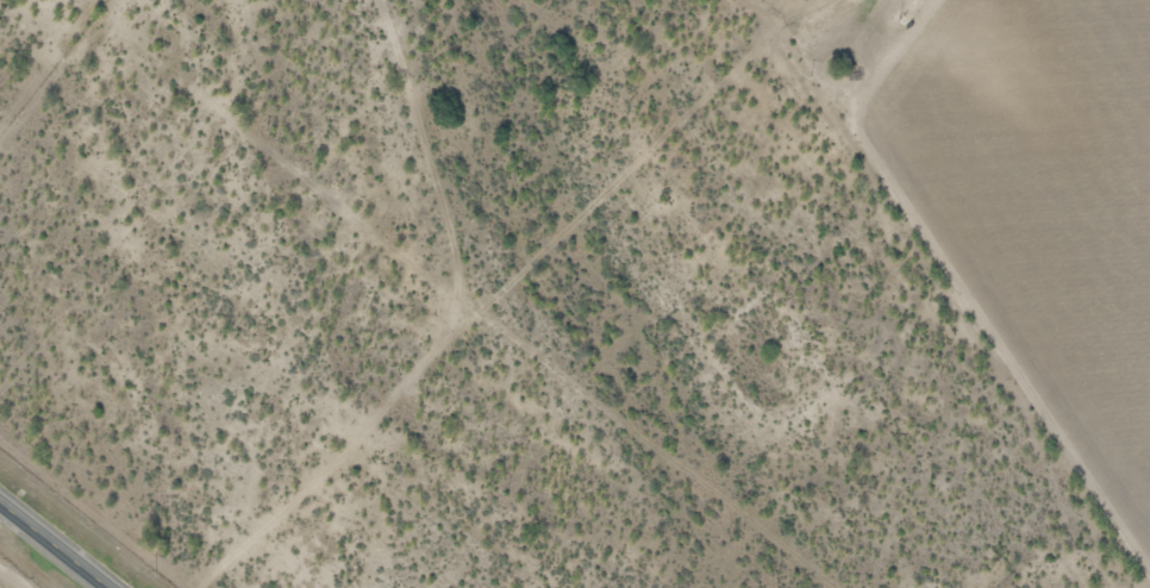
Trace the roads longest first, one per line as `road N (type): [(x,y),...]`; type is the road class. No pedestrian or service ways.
road 1 (residential): [(1149,557),(873,146),(864,86),(945,4)]
road 2 (trunk): [(0,505),(106,587)]

